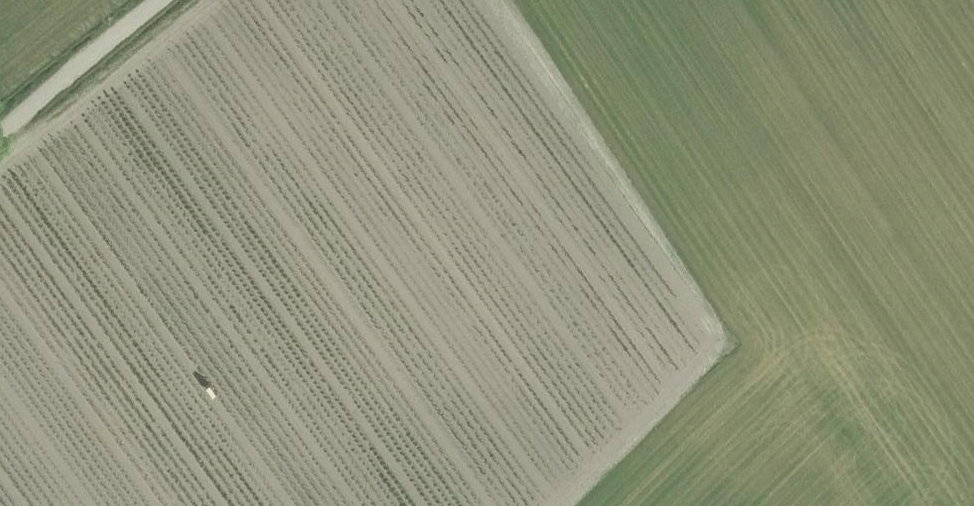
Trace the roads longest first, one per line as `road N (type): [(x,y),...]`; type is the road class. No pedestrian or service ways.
road 1 (track): [(160,0),(0,130)]

